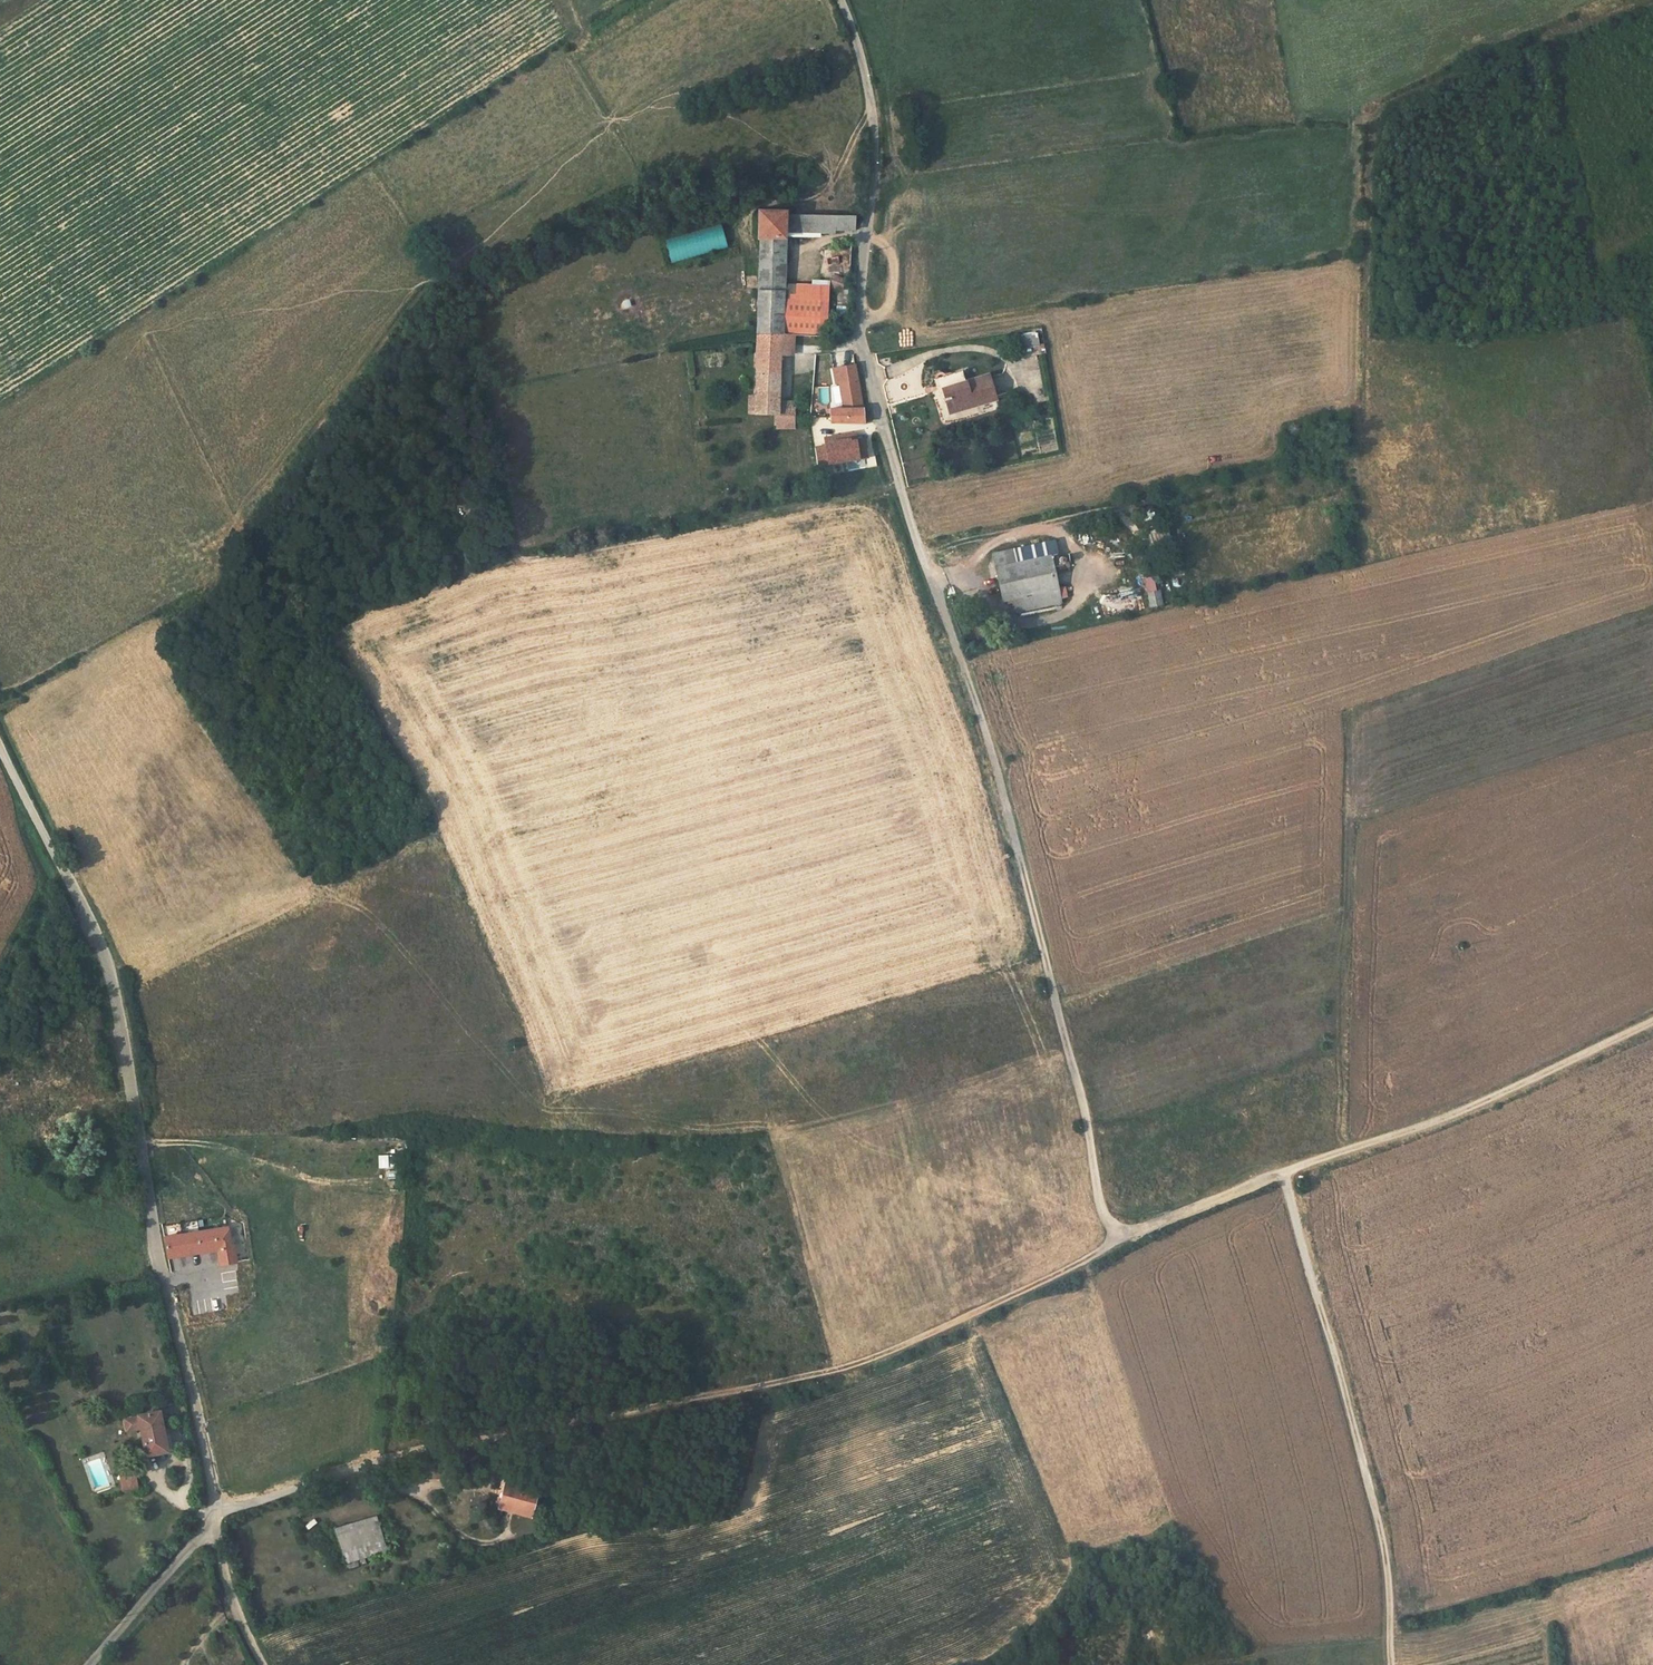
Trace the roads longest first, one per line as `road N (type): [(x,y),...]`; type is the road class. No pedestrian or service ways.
road 1 (track): [(1283,1173),(1141,1228),(847,1367),(392,1456),(219,1510)]
road 2 (unclassified): [(211,1525),(219,1510),(157,1253),(111,979),(0,741)]
road 3 (track): [(938,596),(1020,861),(1087,1121),(1100,1204),(1117,1239)]
road 4 (residential): [(841,0),(871,106),(860,323),(872,393),(938,596)]
road 5 (track): [(1283,1173),(1386,1547),(1390,1664)]
road 6 (track): [(1652,1020),(1442,1119),(1283,1173)]
road 7 (unclassified): [(89,1664),(211,1525)]
road 8 (residential): [(211,1525),(231,1608),(262,1664)]

